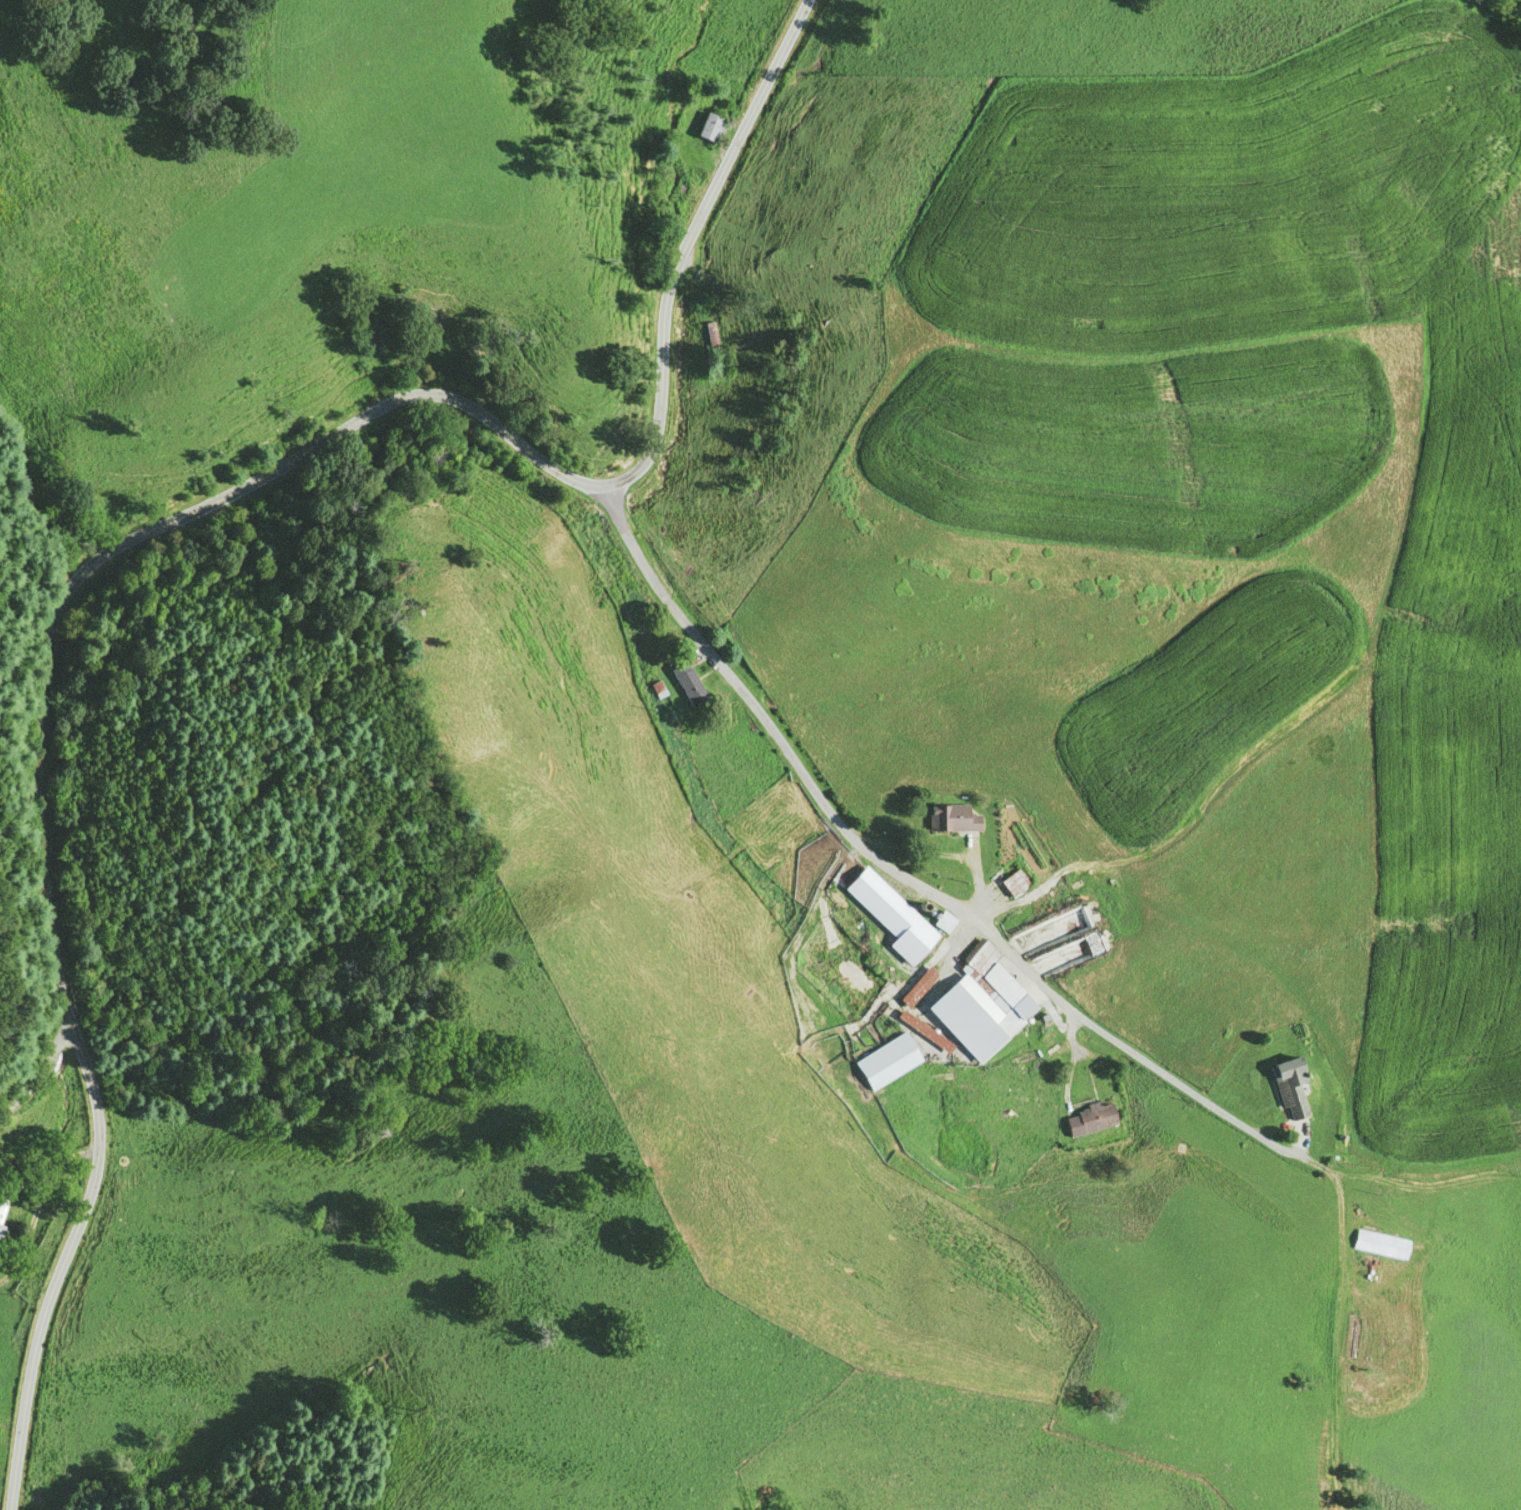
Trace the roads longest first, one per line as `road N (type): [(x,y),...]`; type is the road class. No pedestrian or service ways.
road 1 (residential): [(48,927),(37,707),(49,639),(86,565),(259,479),(322,430),(386,404),(443,393),(576,486),(618,487),(654,433),(659,328),(677,264),(806,0)]
road 2 (residential): [(1328,1176),(1118,1045),(976,922),(851,841),(690,626),(604,490)]
road 3 (residential): [(11,1509),(37,1346),(91,1194),(100,1145),(93,1088),(48,927)]

